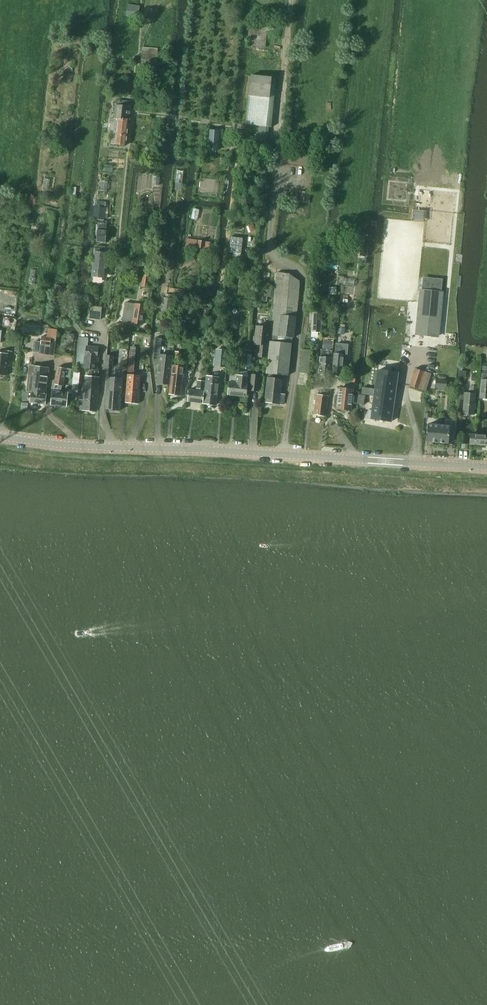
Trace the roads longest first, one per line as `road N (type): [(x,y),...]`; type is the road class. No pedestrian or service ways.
road 1 (tertiary): [(0,436),(486,468)]

